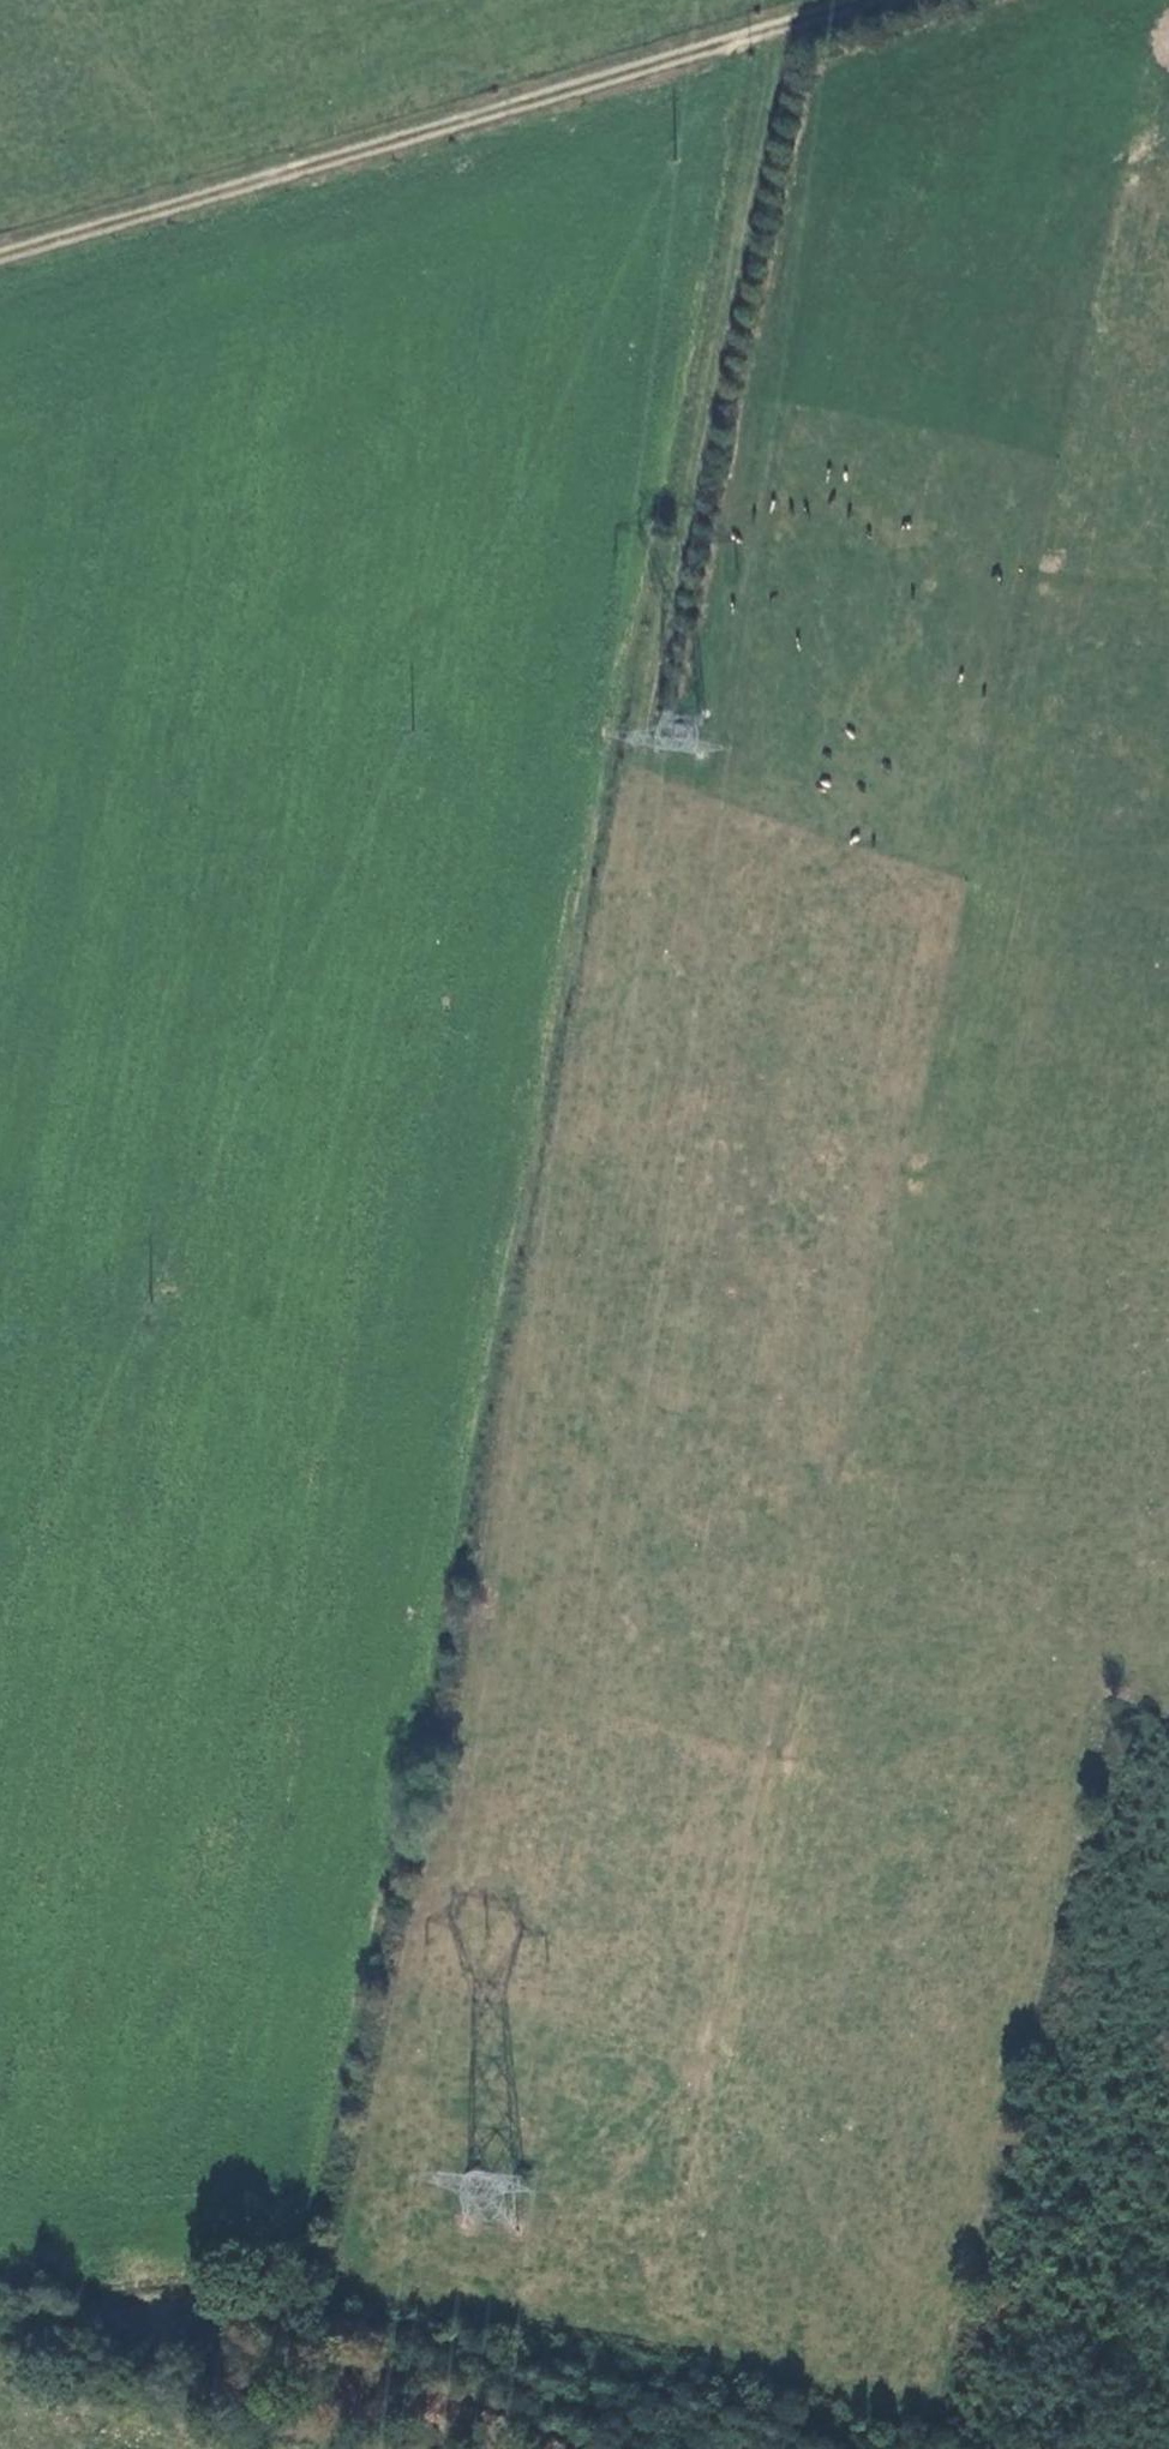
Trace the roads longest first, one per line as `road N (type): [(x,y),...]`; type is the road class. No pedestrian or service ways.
road 1 (track): [(0,265),(944,0)]

